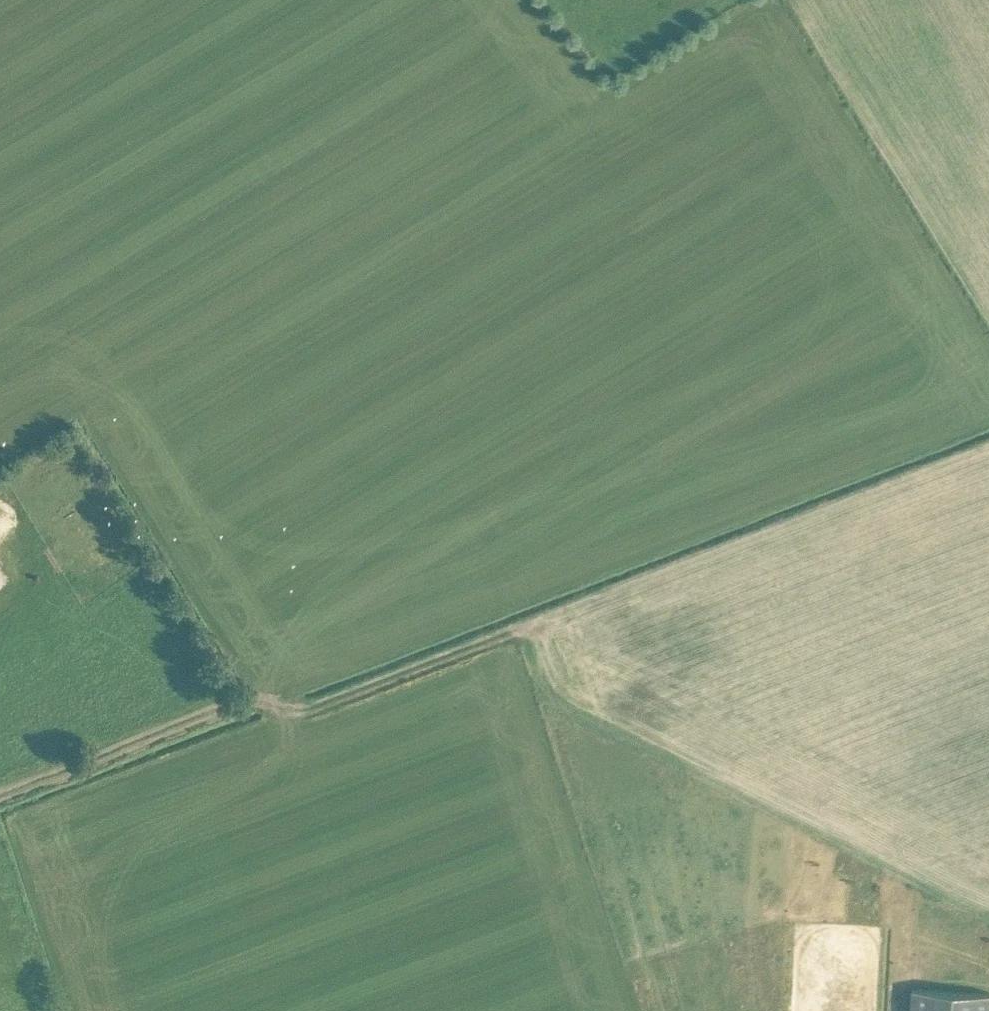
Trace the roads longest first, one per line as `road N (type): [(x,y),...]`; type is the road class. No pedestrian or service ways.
road 1 (track): [(0,802),(239,709)]

